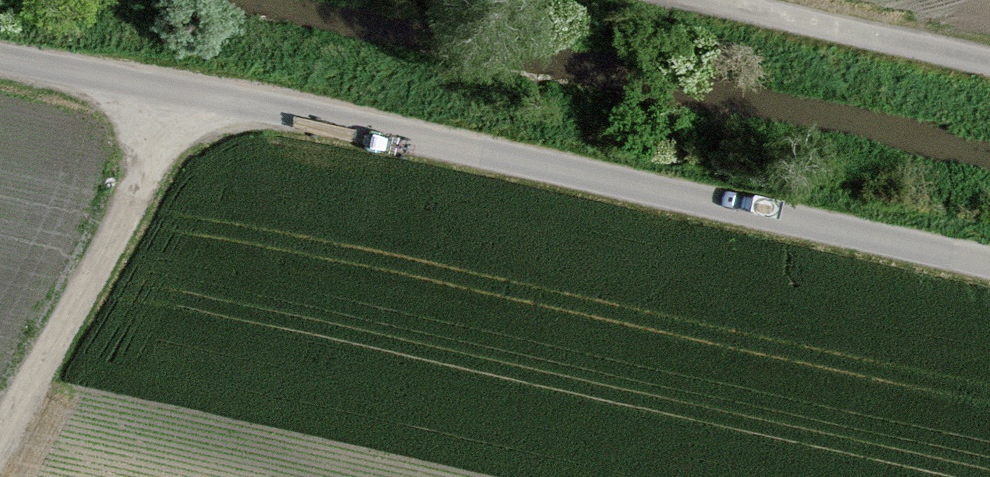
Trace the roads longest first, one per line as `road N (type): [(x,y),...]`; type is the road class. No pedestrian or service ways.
road 1 (track): [(989,268),(0,53)]
road 2 (track): [(0,424),(189,94)]
road 3 (track): [(716,0),(989,58)]

